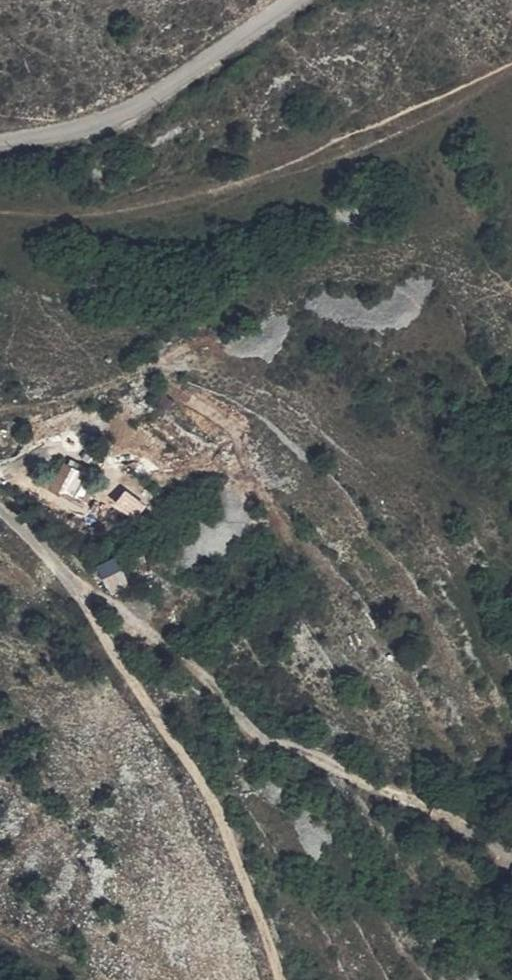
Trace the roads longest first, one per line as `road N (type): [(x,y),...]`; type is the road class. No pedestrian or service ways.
road 1 (track): [(471,628),(445,535),(363,458),(265,402),(164,369),(0,421)]
road 2 (track): [(286,979),(209,794),(83,595),(0,505)]
road 3 (track): [(83,595),(138,620),(223,687),(252,737),(511,844)]
road 4 (unclassified): [(0,142),(120,119),(297,0)]

